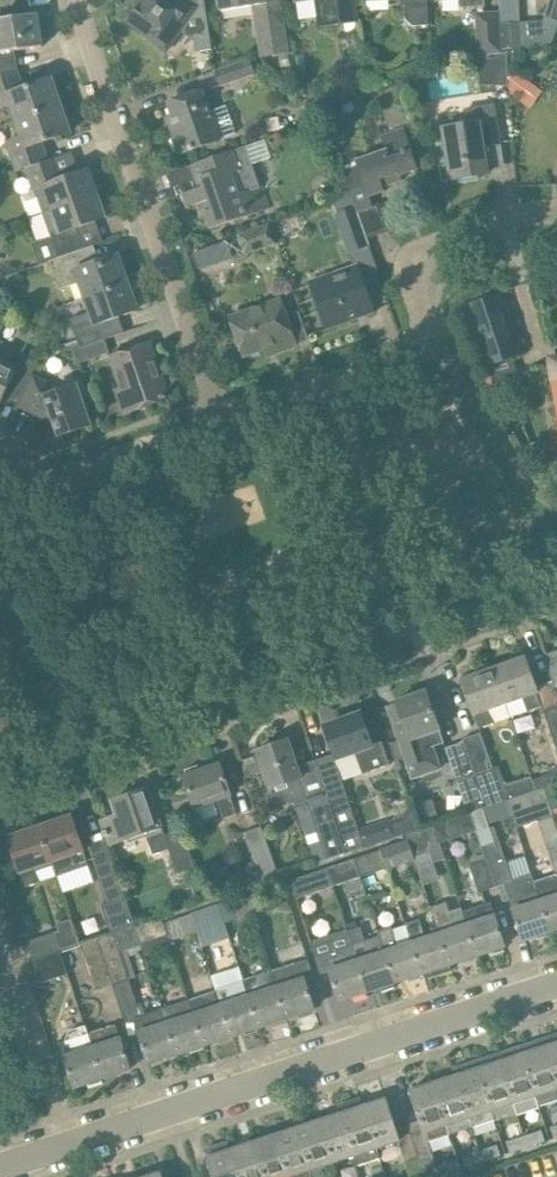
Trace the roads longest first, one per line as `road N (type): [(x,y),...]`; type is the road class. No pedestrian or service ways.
road 1 (residential): [(0,782),(556,563)]
road 2 (residential): [(67,1145),(556,986)]
road 3 (residential): [(217,429),(414,357),(427,328),(419,280),(427,254),(447,239),(556,212)]
road 4 (residential): [(217,429),(80,0)]
road 5 (residential): [(0,458),(34,475),(66,477),(217,429)]
road 6 (residential): [(67,1145),(0,930)]

